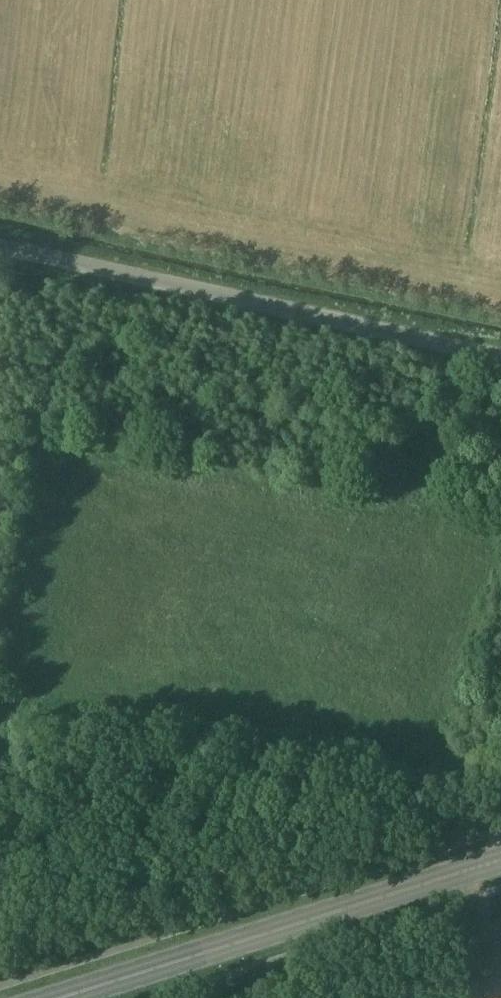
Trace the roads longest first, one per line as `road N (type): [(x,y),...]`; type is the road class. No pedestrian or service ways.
road 1 (unclassified): [(500,357),(0,246)]
road 2 (primary): [(60,997),(500,859)]

